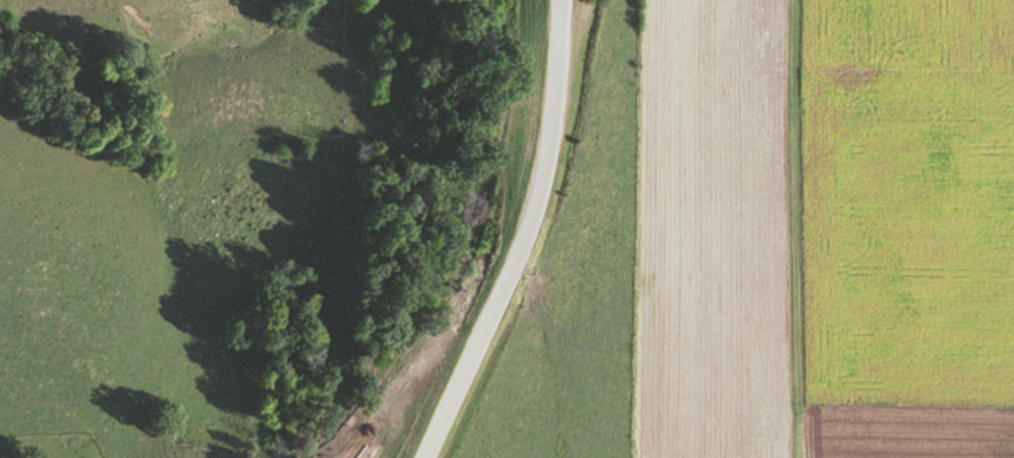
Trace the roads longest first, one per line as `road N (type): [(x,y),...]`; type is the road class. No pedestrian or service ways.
road 1 (secondary): [(425,457),(532,197),(556,0)]

